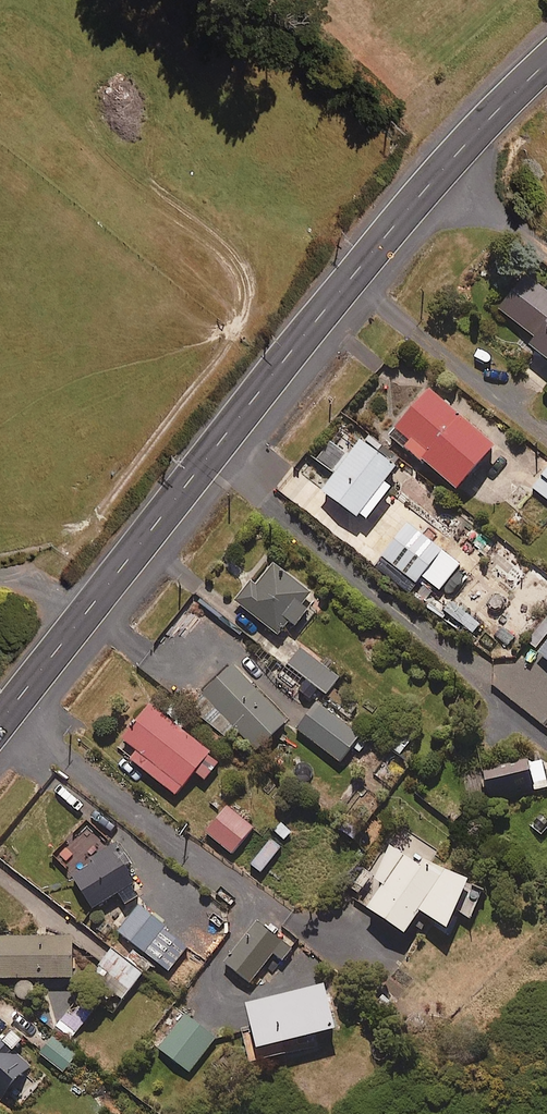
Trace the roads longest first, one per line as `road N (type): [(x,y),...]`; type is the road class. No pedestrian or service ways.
road 1 (secondary): [(546,63),(348,280),(0,723)]

